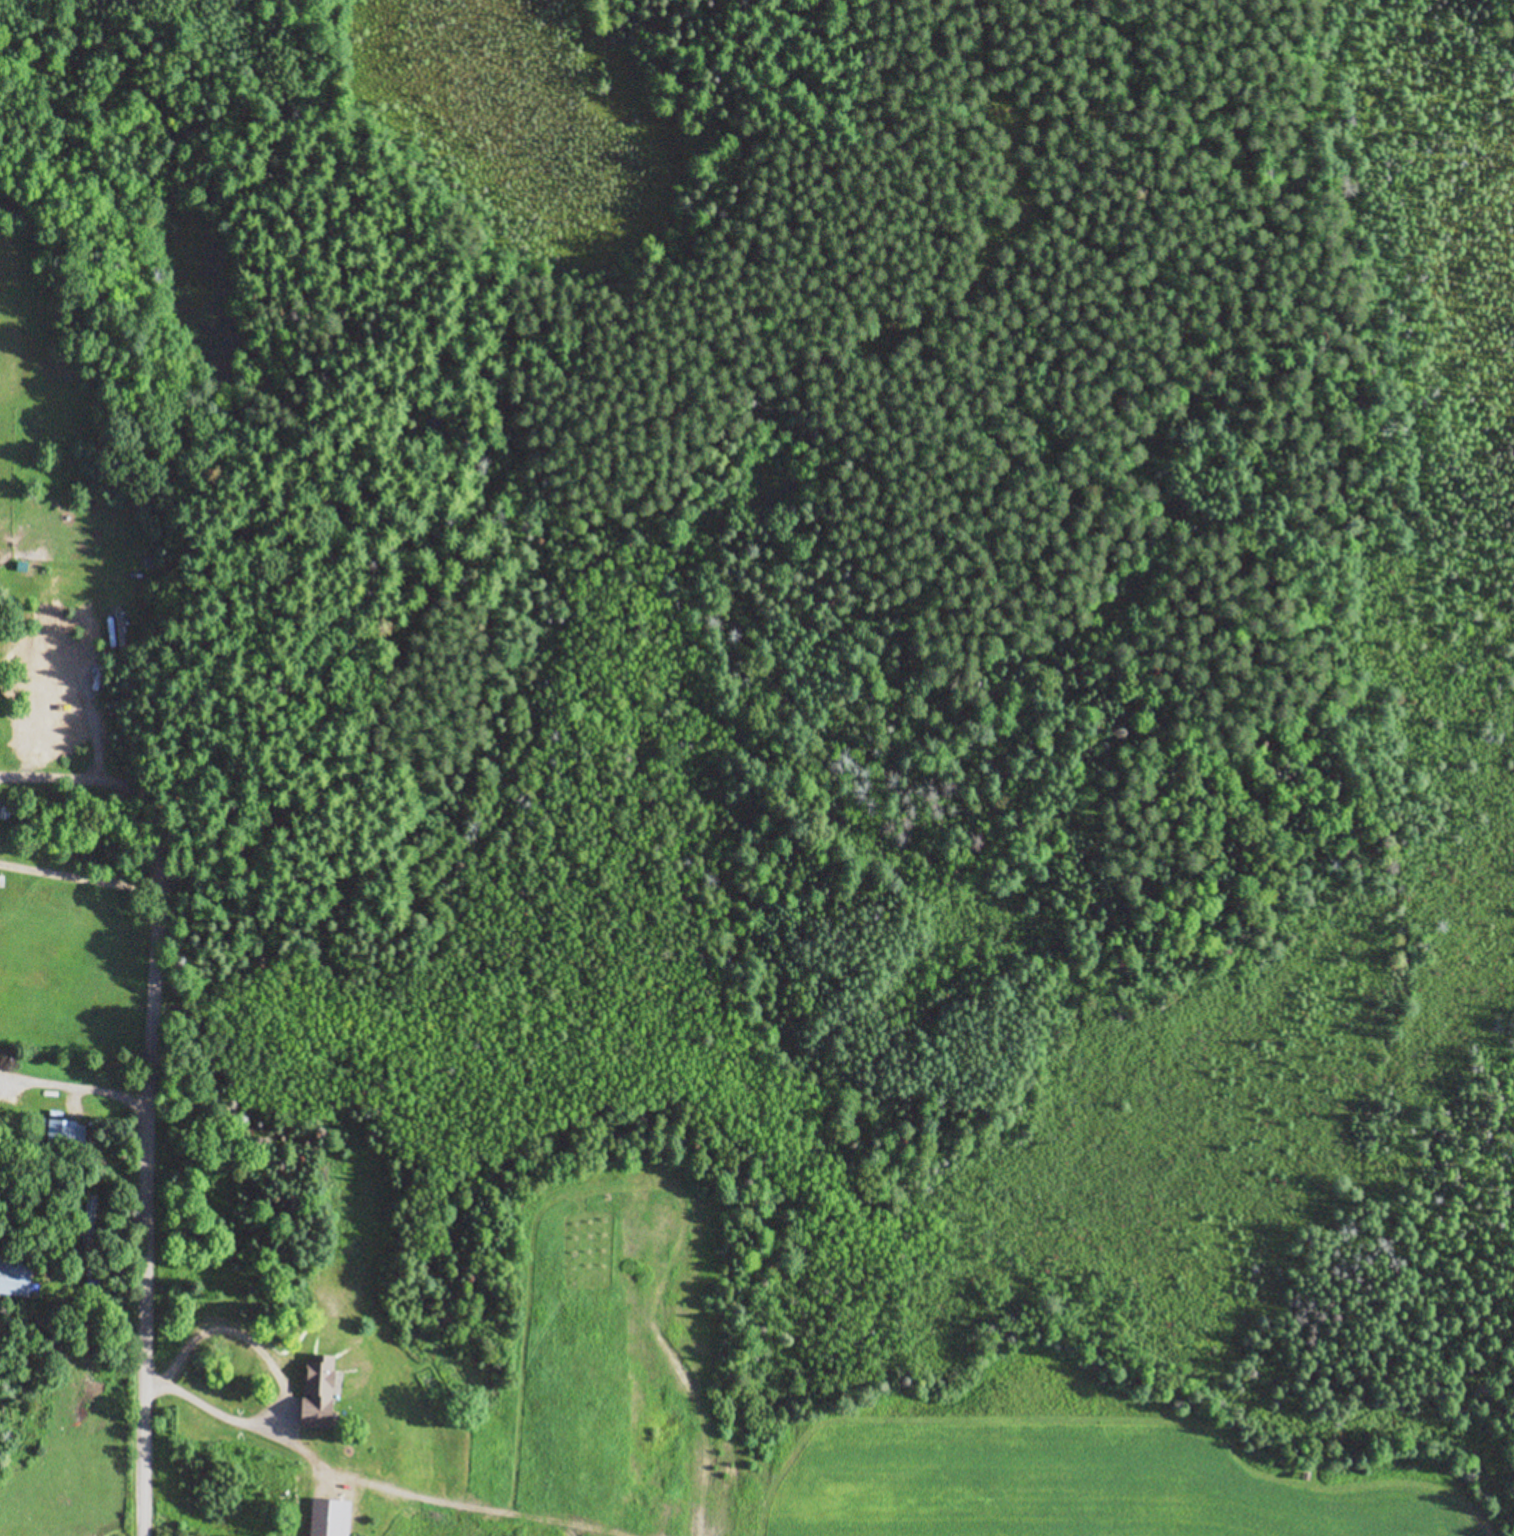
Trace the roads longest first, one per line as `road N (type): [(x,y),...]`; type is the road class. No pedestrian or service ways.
road 1 (residential): [(129,755),(148,1109),(147,1535)]

